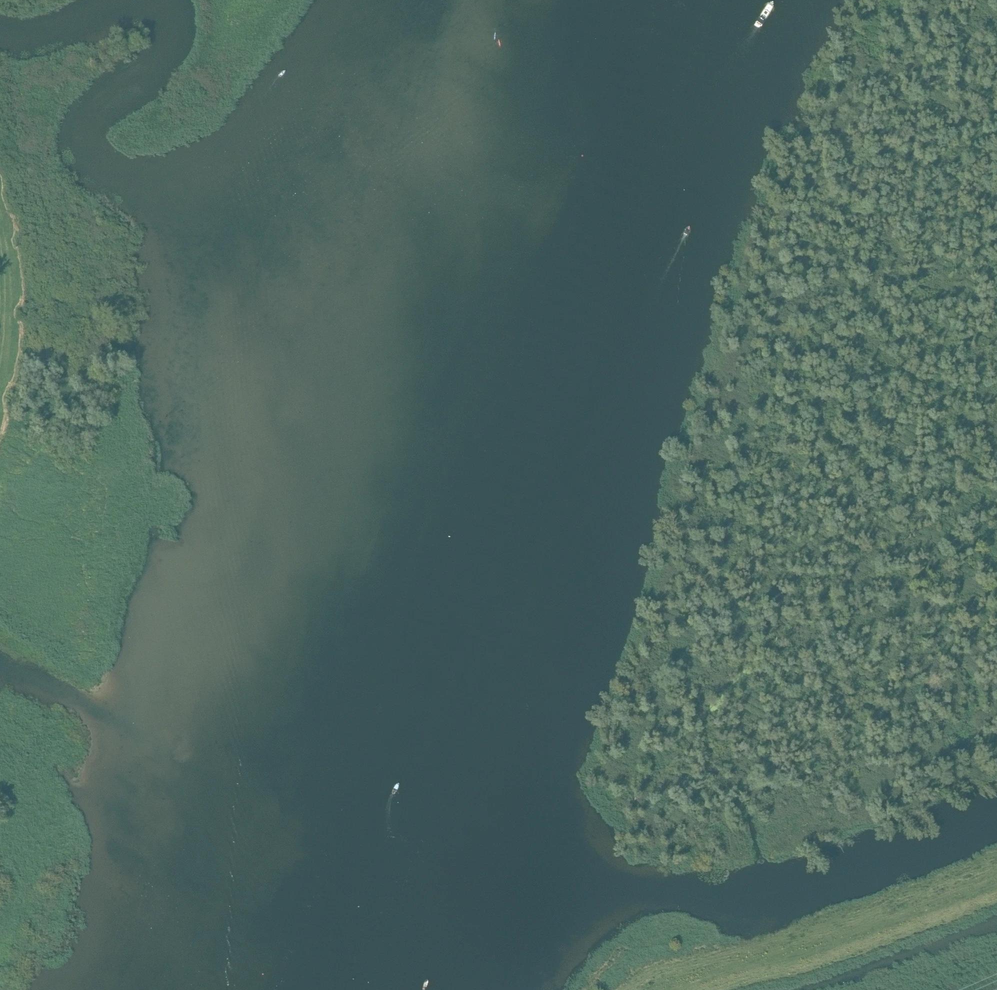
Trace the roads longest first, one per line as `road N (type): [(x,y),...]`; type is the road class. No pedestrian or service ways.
road 1 (track): [(675,989),(825,949),(996,886)]

